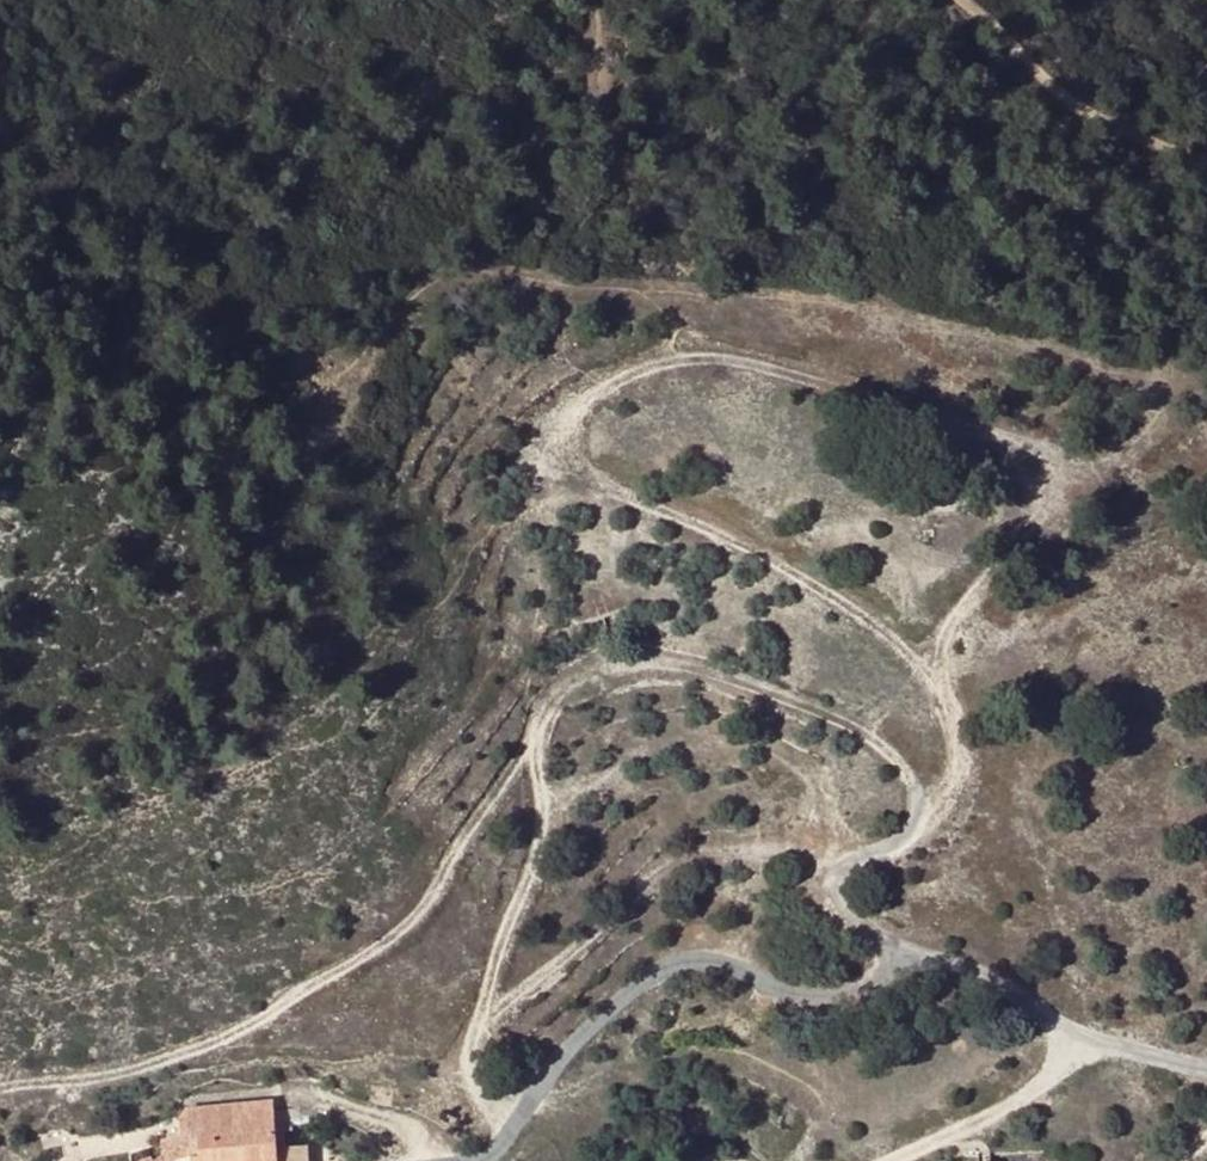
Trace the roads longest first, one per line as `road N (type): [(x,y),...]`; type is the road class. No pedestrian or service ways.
road 1 (track): [(476,1033),(676,860),(889,854),(944,807),(962,759),(957,719),(915,662),(807,586),(570,466),(557,441),(568,412),(671,364),(744,364),(974,436),(1069,495)]
road 2 (track): [(514,1128),(489,1118),(466,1071),(489,983),(538,861),(535,725),(542,702),(565,686),(641,658),(794,705),(871,738),(916,791),(918,834)]
road 3 (track): [(1206,419),(1179,382),(1108,375),(923,316),(705,284),(621,288),(469,275),(438,282),(365,349)]
road 4 (track): [(0,1090),(80,1081),(201,1045),(360,961),(399,934),(430,898),(536,750)]
road 5 (track): [(935,680),(979,593),(1014,550),(1069,495),(1136,450),(1156,412),(1151,380)]
road 6 (track): [(1206,156),(1046,88),(953,0)]

